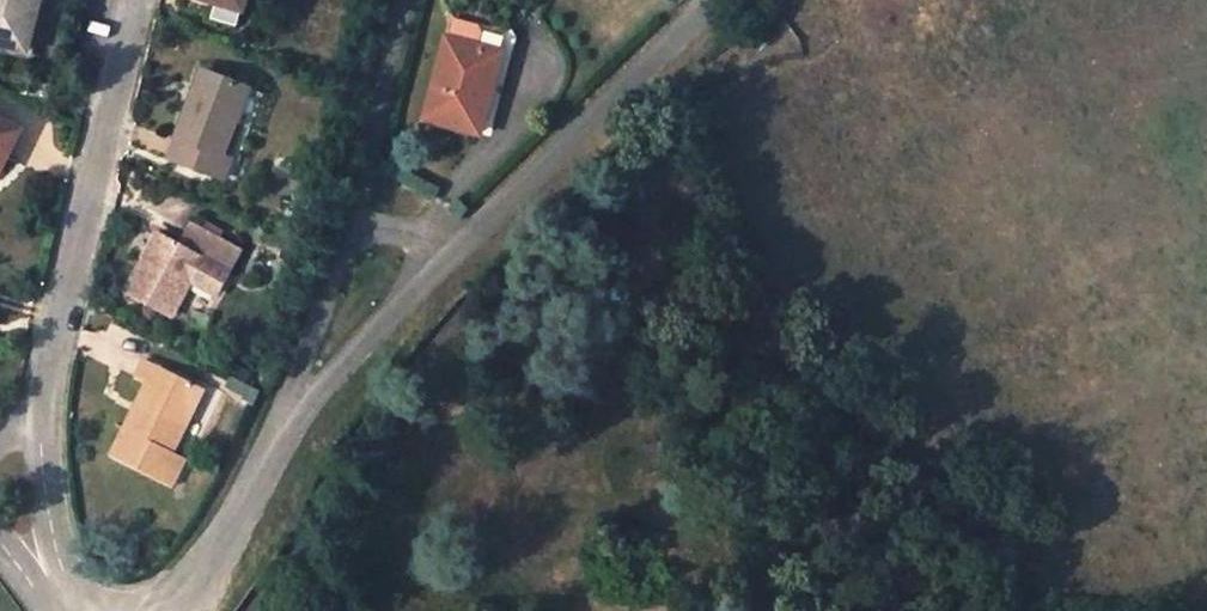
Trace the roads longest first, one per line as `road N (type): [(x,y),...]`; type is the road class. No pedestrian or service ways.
road 1 (residential): [(136,0),(35,408)]
road 2 (residential): [(437,260),(710,0)]
road 3 (residential): [(279,432),(437,260)]
road 4 (residential): [(392,0),(345,225)]
road 5 (residential): [(345,225),(279,432)]
road 6 (residential): [(170,610),(279,432)]
road 7 (residential): [(35,408),(57,610)]

